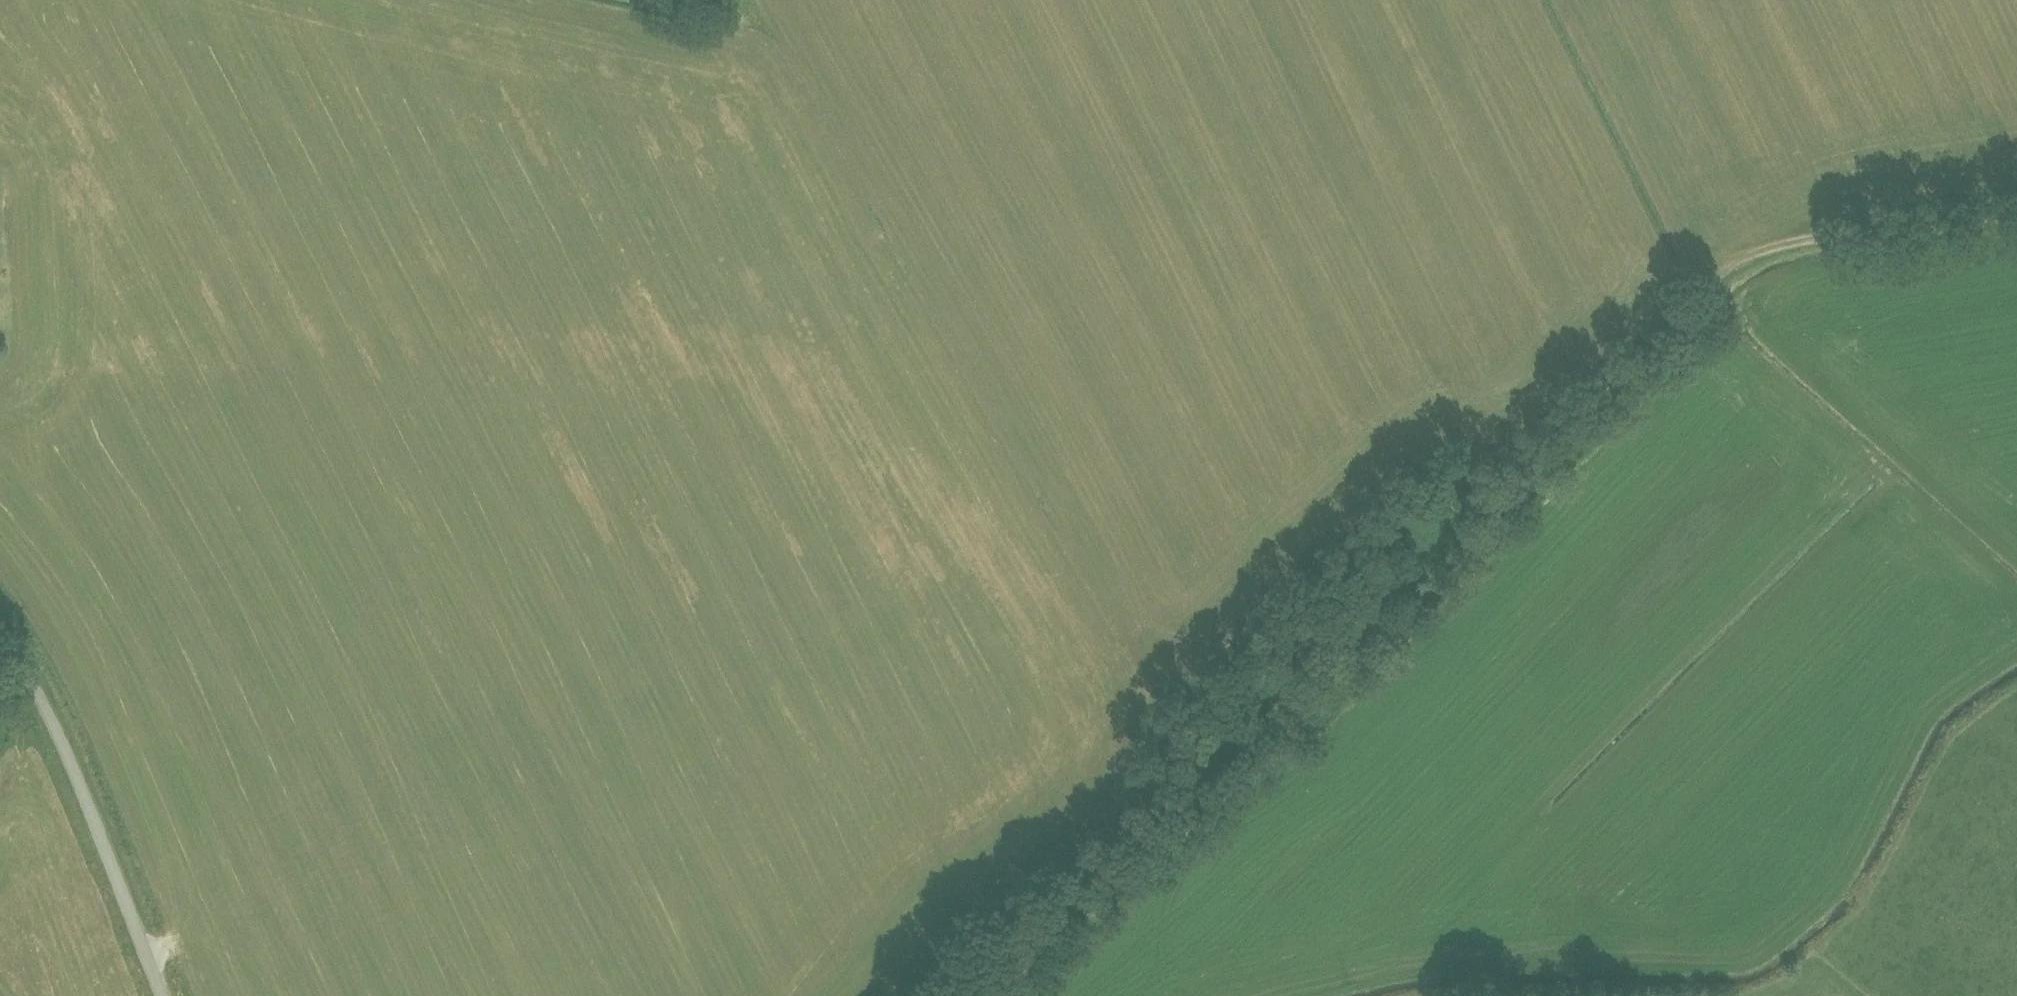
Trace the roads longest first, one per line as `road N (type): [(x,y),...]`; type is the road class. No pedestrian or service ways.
road 1 (unclassified): [(166,995),(88,799),(0,625)]

